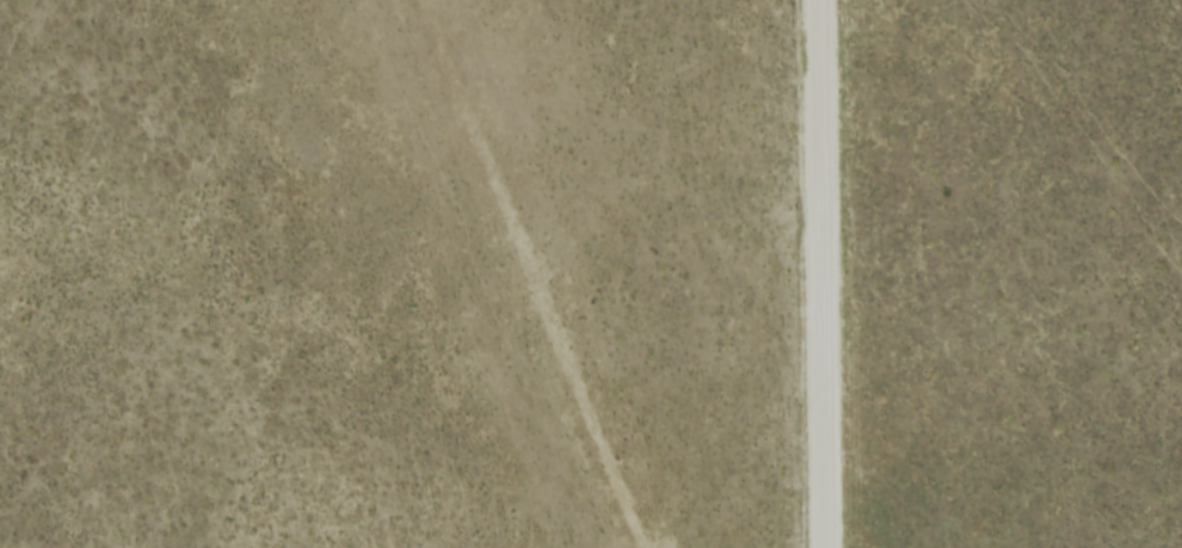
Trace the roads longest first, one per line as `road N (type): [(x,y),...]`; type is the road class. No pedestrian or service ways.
road 1 (residential): [(827,547),(817,0)]

